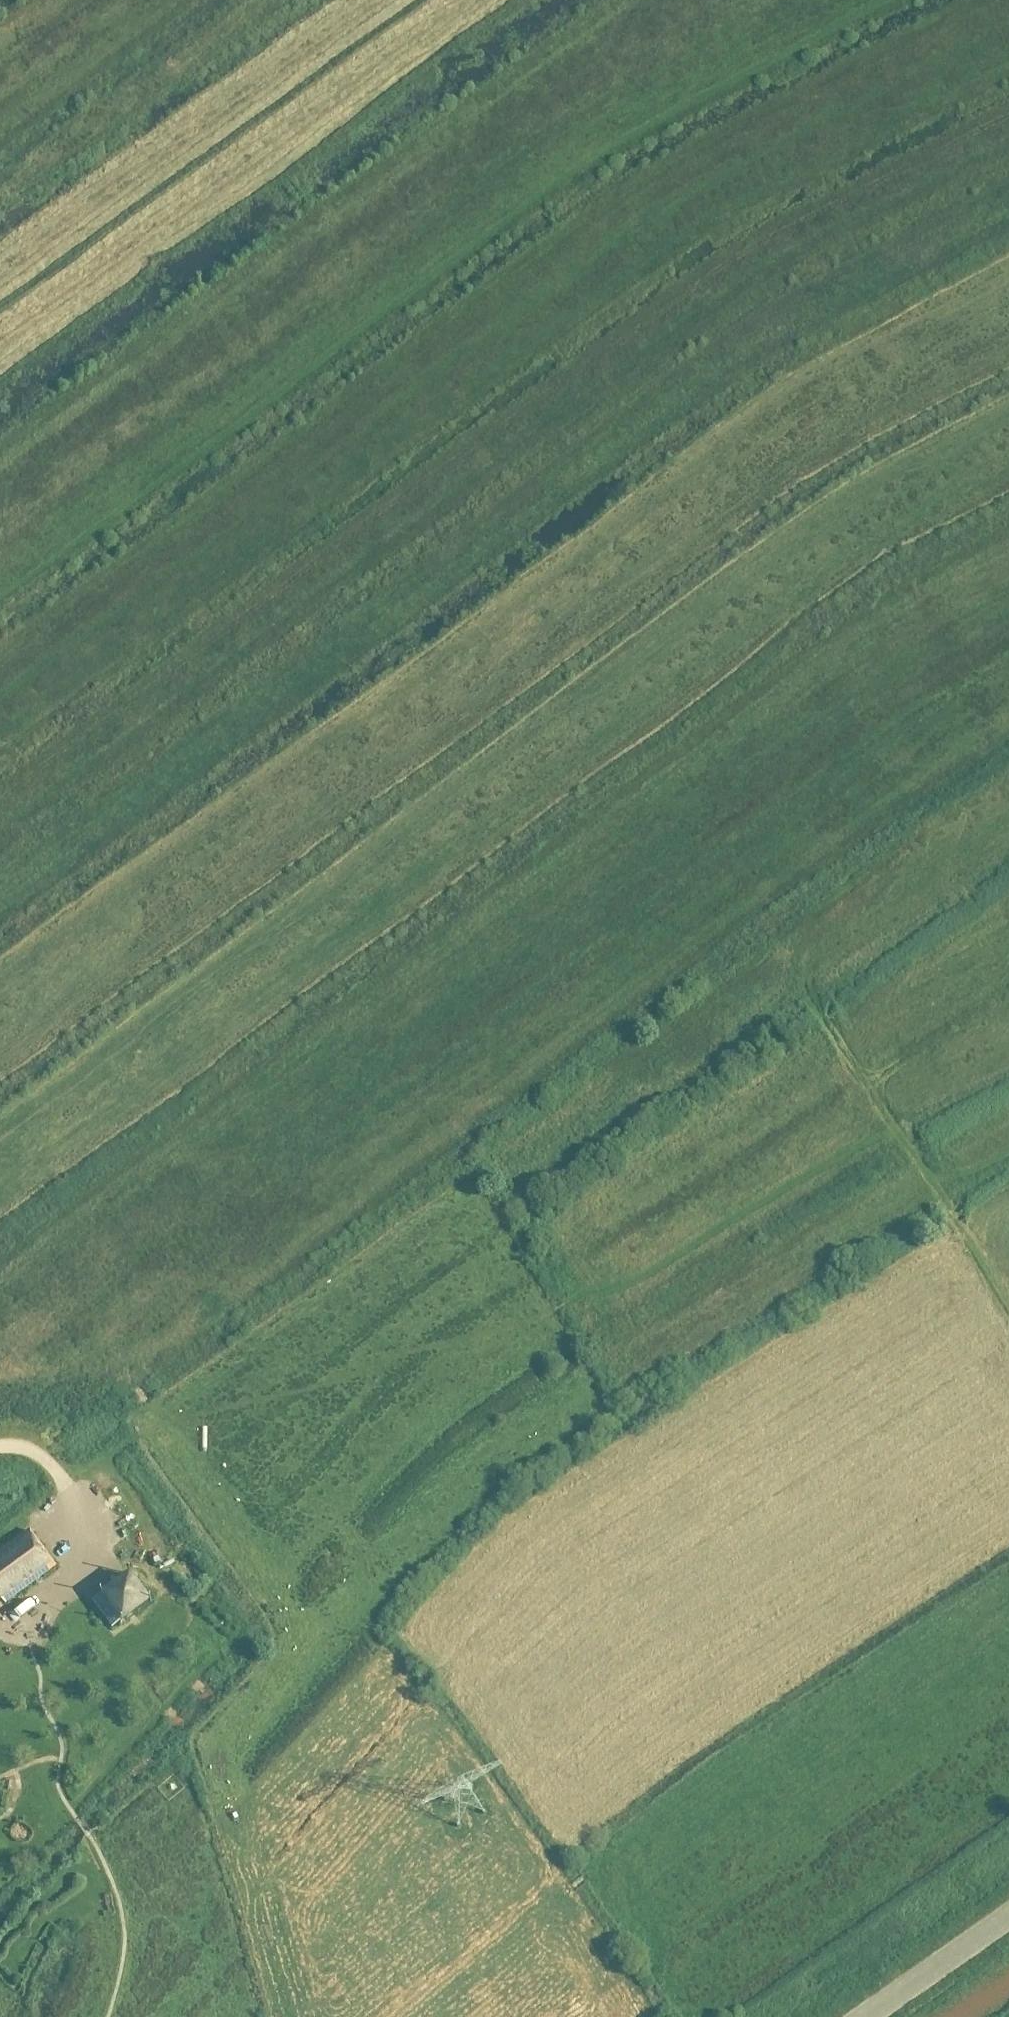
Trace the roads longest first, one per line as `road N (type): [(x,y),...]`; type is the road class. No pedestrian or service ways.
road 1 (track): [(1008,1306),(806,994)]
road 2 (unclassified): [(869,2016),(1008,1919)]

